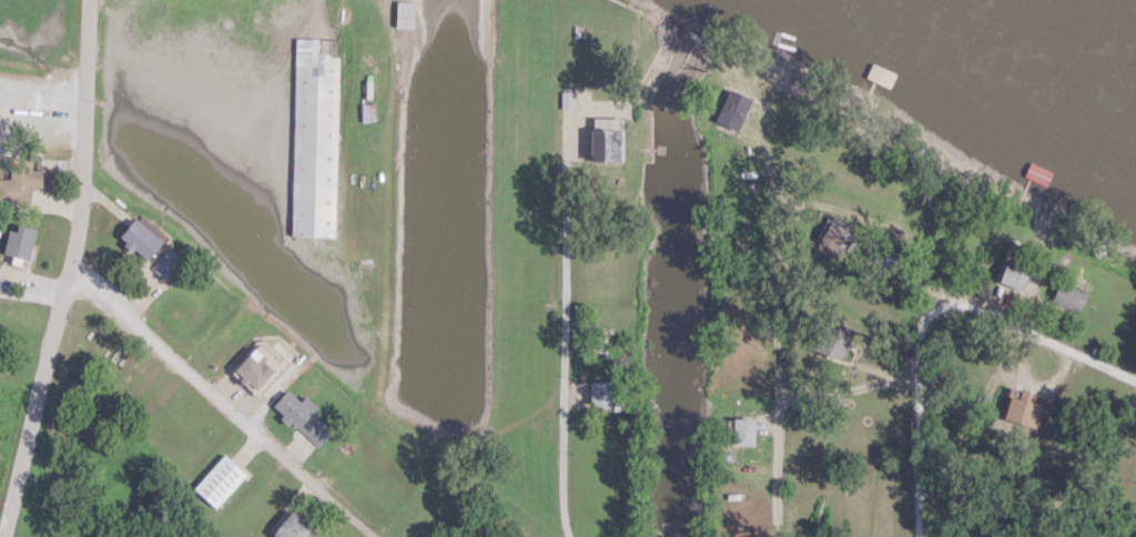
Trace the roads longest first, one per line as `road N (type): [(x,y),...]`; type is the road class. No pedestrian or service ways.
road 1 (residential): [(3,536),(83,200),(89,0)]
road 2 (residential): [(573,536),(554,136)]
road 3 (residential): [(70,276),(372,536)]
road 4 (residential): [(781,536),(781,216)]
road 5 (residential): [(933,536),(946,296)]
road 6 (residential): [(946,296),(1135,392)]
road 7 (residential): [(946,296),(936,251),(843,190)]

